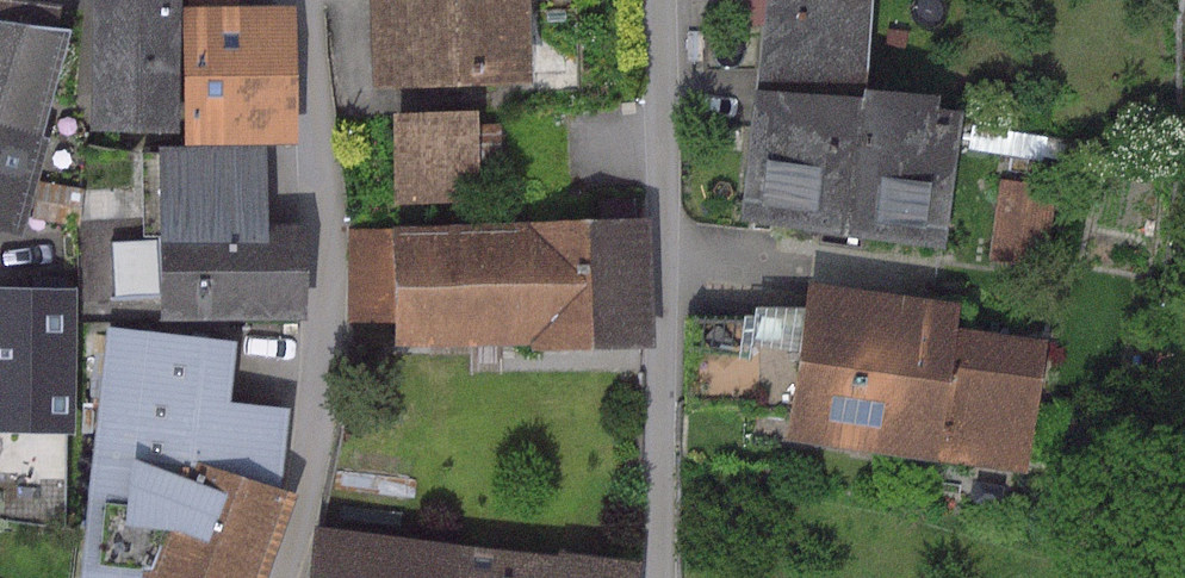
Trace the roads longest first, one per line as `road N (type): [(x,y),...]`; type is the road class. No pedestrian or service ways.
road 1 (residential): [(301,0),(323,361),(301,512),(279,577)]
road 2 (residential): [(660,0),(655,577)]

